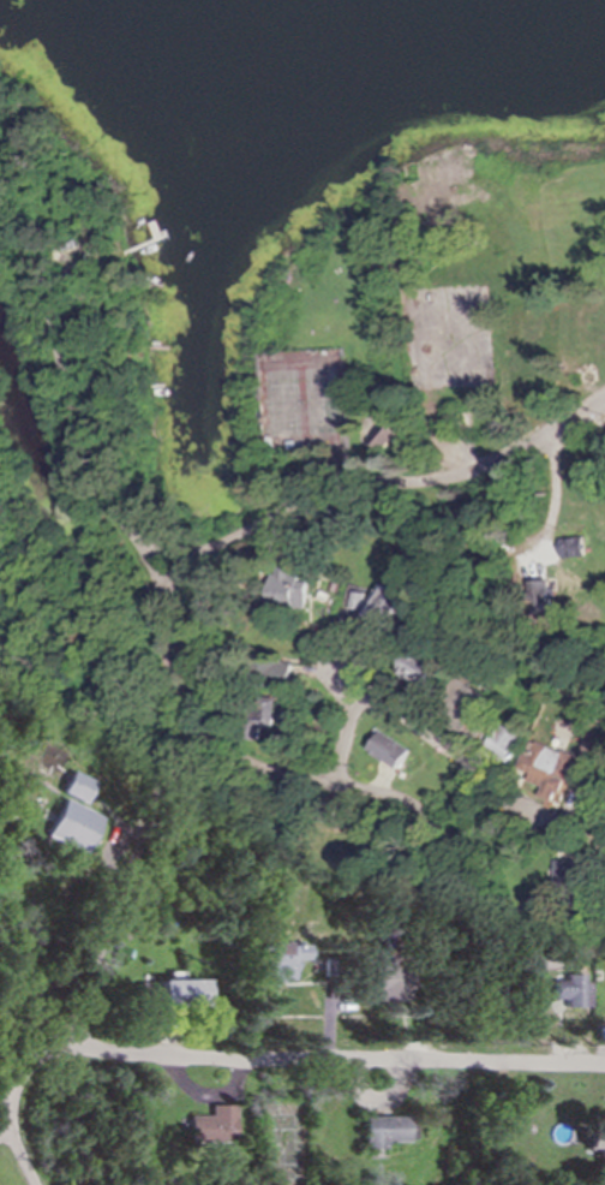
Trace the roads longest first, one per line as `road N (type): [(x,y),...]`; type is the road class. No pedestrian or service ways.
road 1 (residential): [(32,1184),(7,1131),(10,1094),(35,1056),(68,1042),(126,835),(155,803),(164,704),(154,606)]
road 2 (residential): [(604,1063),(181,1056),(68,1042)]
road 3 (residential): [(203,548),(329,478),(466,470),(604,395)]
road 4 (residential): [(604,829),(537,816),(361,692),(331,781)]
road 5 (residential): [(145,541),(72,452),(41,274),(13,215),(0,207)]
road 6 (residential): [(331,781),(413,802),(503,940),(541,964),(604,947)]
road 7 (residential): [(164,704),(256,768),(331,781)]

